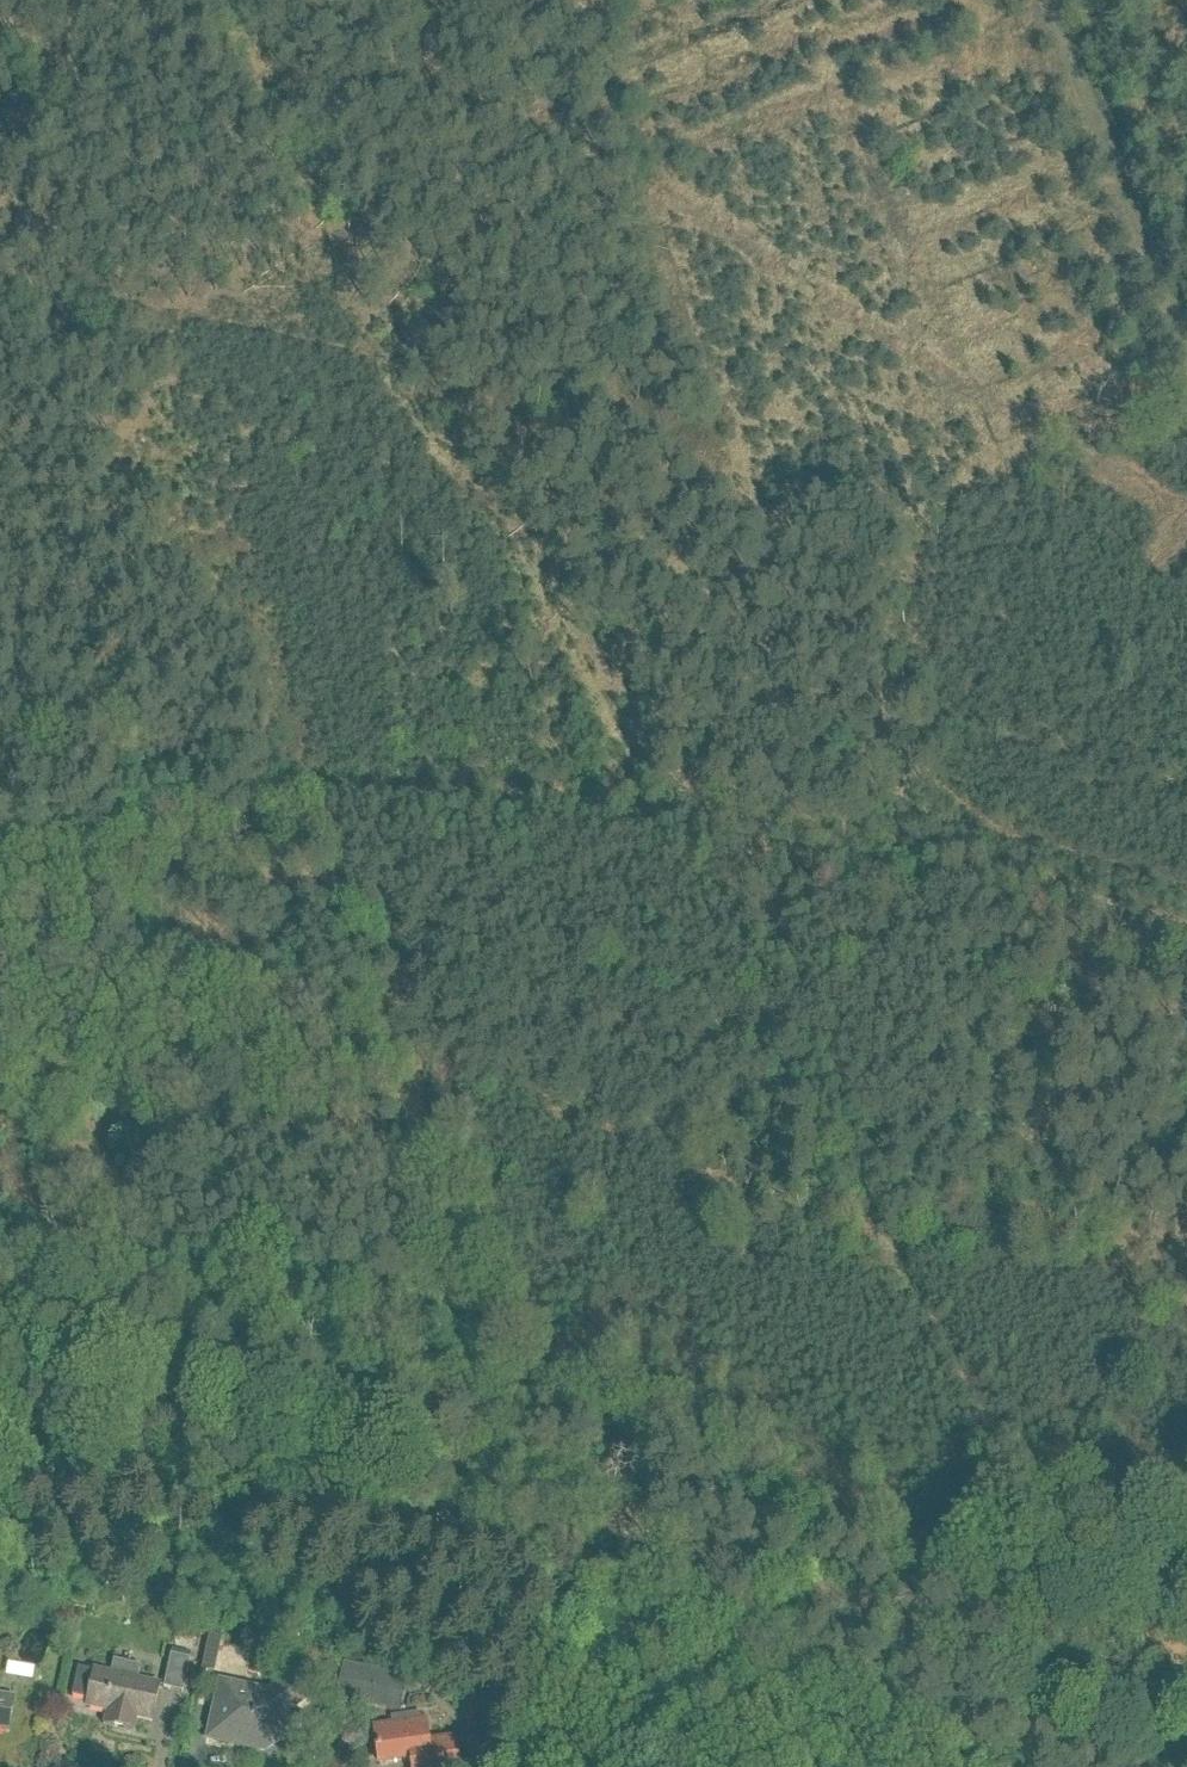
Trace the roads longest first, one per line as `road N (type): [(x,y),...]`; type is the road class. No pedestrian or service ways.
road 1 (track): [(0,1359),(156,1386),(389,1447),(822,1602),(1094,1712)]

